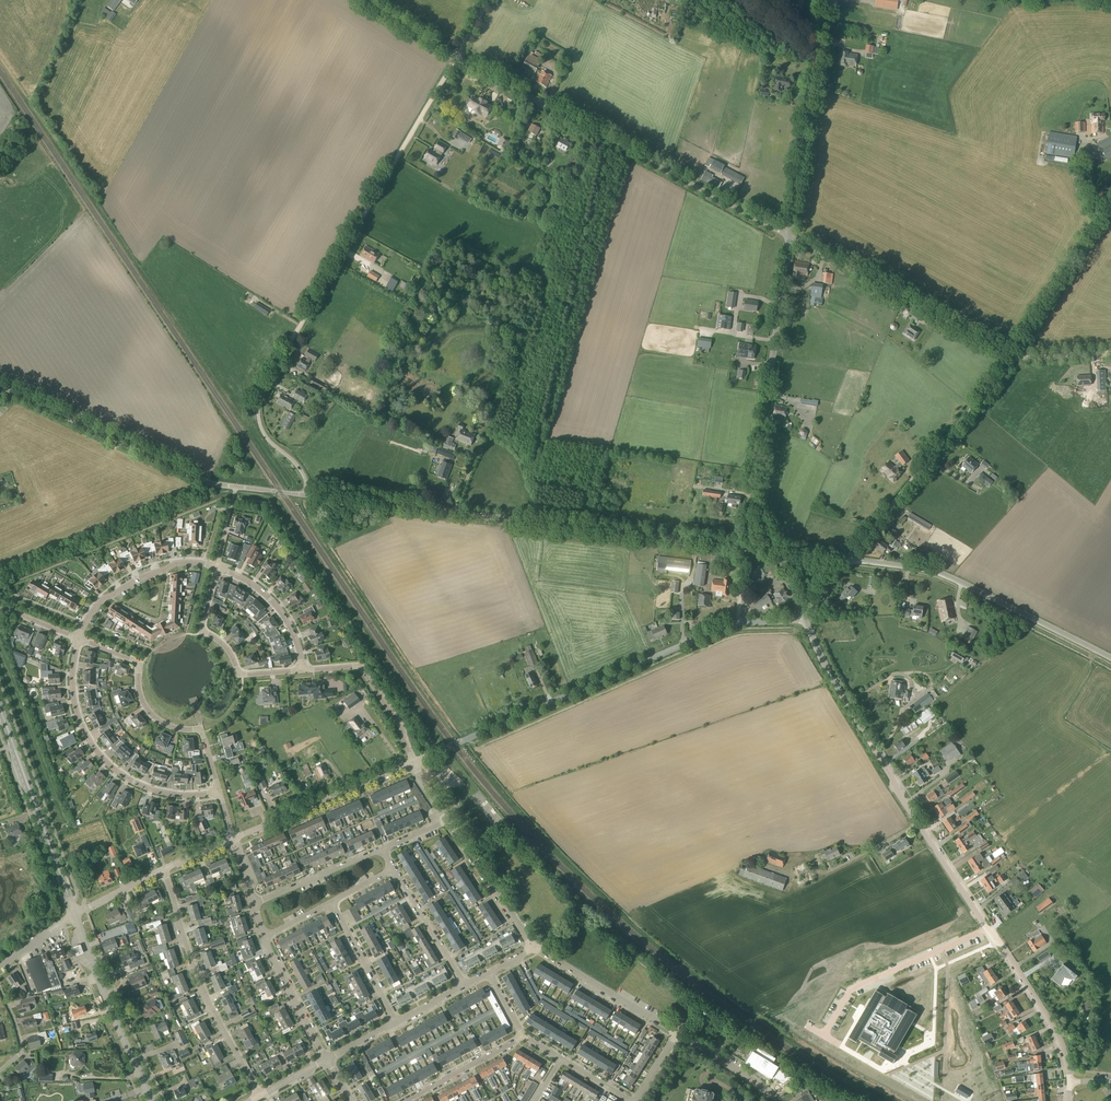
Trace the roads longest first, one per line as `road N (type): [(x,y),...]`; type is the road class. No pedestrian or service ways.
road 1 (tertiary): [(1070,1082),(1055,1031),(894,786),(829,678),(802,613)]
road 2 (unclassified): [(789,236),(361,0)]
road 3 (unclassified): [(775,550),(307,496)]
road 4 (unclassified): [(413,762),(730,625),(785,622),(802,613)]
road 5 (track): [(279,362),(489,0)]
road 6 (track): [(468,739),(482,741),(731,633),(806,623)]
road 7 (tertiary): [(775,550),(754,479),(789,236)]
road 8 (unclassified): [(1110,660),(942,574),(848,559)]
road 9 (unclassified): [(848,559),(1014,357)]
road 10 (unclassified): [(236,487),(200,480),(0,386)]
road 11 (unclassified): [(1014,357),(789,236)]
road 12 (residential): [(218,791),(165,793),(107,763),(74,699),(79,639)]
road 13 (residential): [(260,1095),(202,986),(163,869)]
road 14 (tertiary): [(789,236),(823,0)]
road 15 (residential): [(218,791),(203,732),(153,716),(140,697),(138,663),(79,639)]
road 16 (tertiary): [(75,914),(0,708)]
road 17 (tertiary): [(153,1100),(75,914)]
road 18 (unclassified): [(233,839),(413,762)]
road 19 (residential): [(302,670),(238,675),(223,646),(201,628),(216,567)]
road 20 (unclassified): [(1014,357),(1110,213)]
road 21 (residential): [(79,639),(104,599),(137,581),(176,564),(216,567)]
road 22 (residential): [(413,762),(401,726),(362,669),(302,670)]
road 23 (residential): [(676,1035),(534,948)]
road 24 (unclassified): [(307,496),(301,471),(258,420),(258,402),(279,362)]
road 25 (residential): [(534,948),(447,820)]
road 26 (residential): [(254,904),(385,848)]
road 27 (residential): [(216,567),(277,610),(302,670)]
road 28 (residential): [(465,986),(395,867)]
road 29 (residential): [(326,1059),(265,936)]
road 30 (residential): [(396,1023),(332,903)]
road 31 (residential): [(404,1100),(523,1036)]

